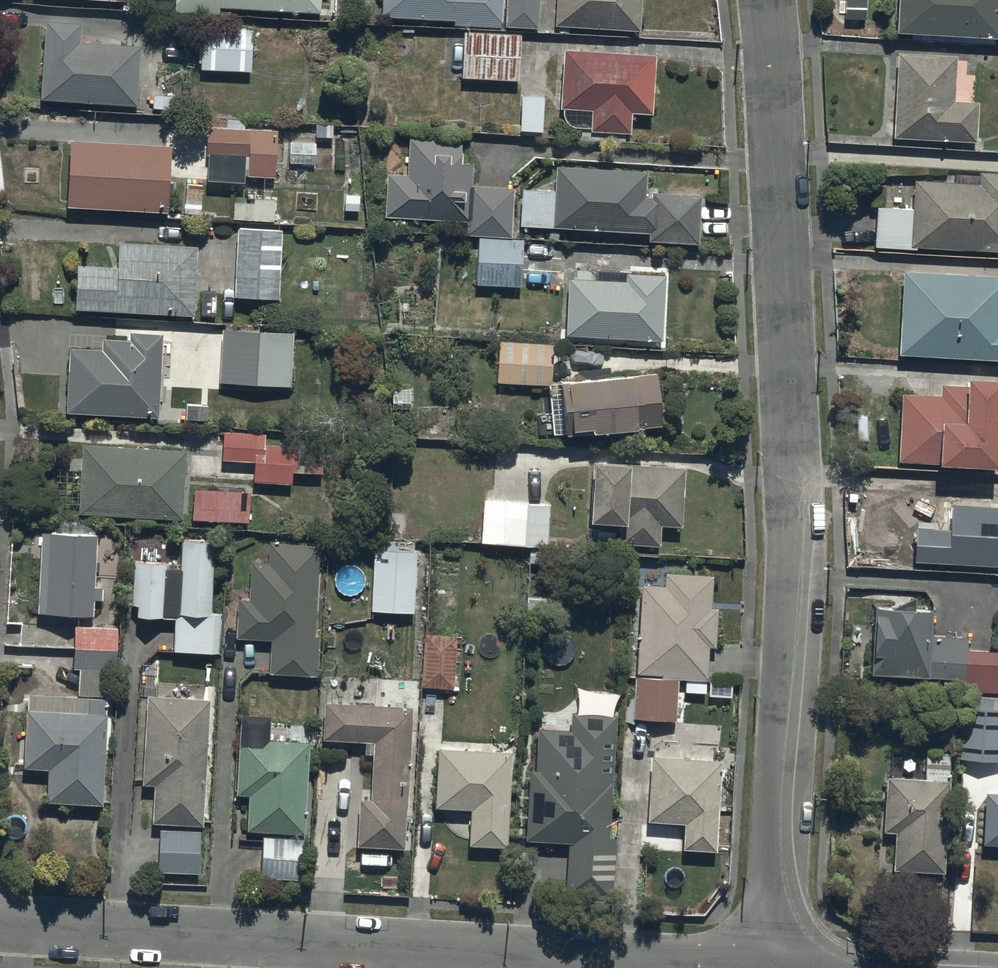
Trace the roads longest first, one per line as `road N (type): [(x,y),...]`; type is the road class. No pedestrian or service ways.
road 1 (residential): [(772,964),(795,483),(766,0)]
road 2 (residential): [(0,926),(772,964)]

